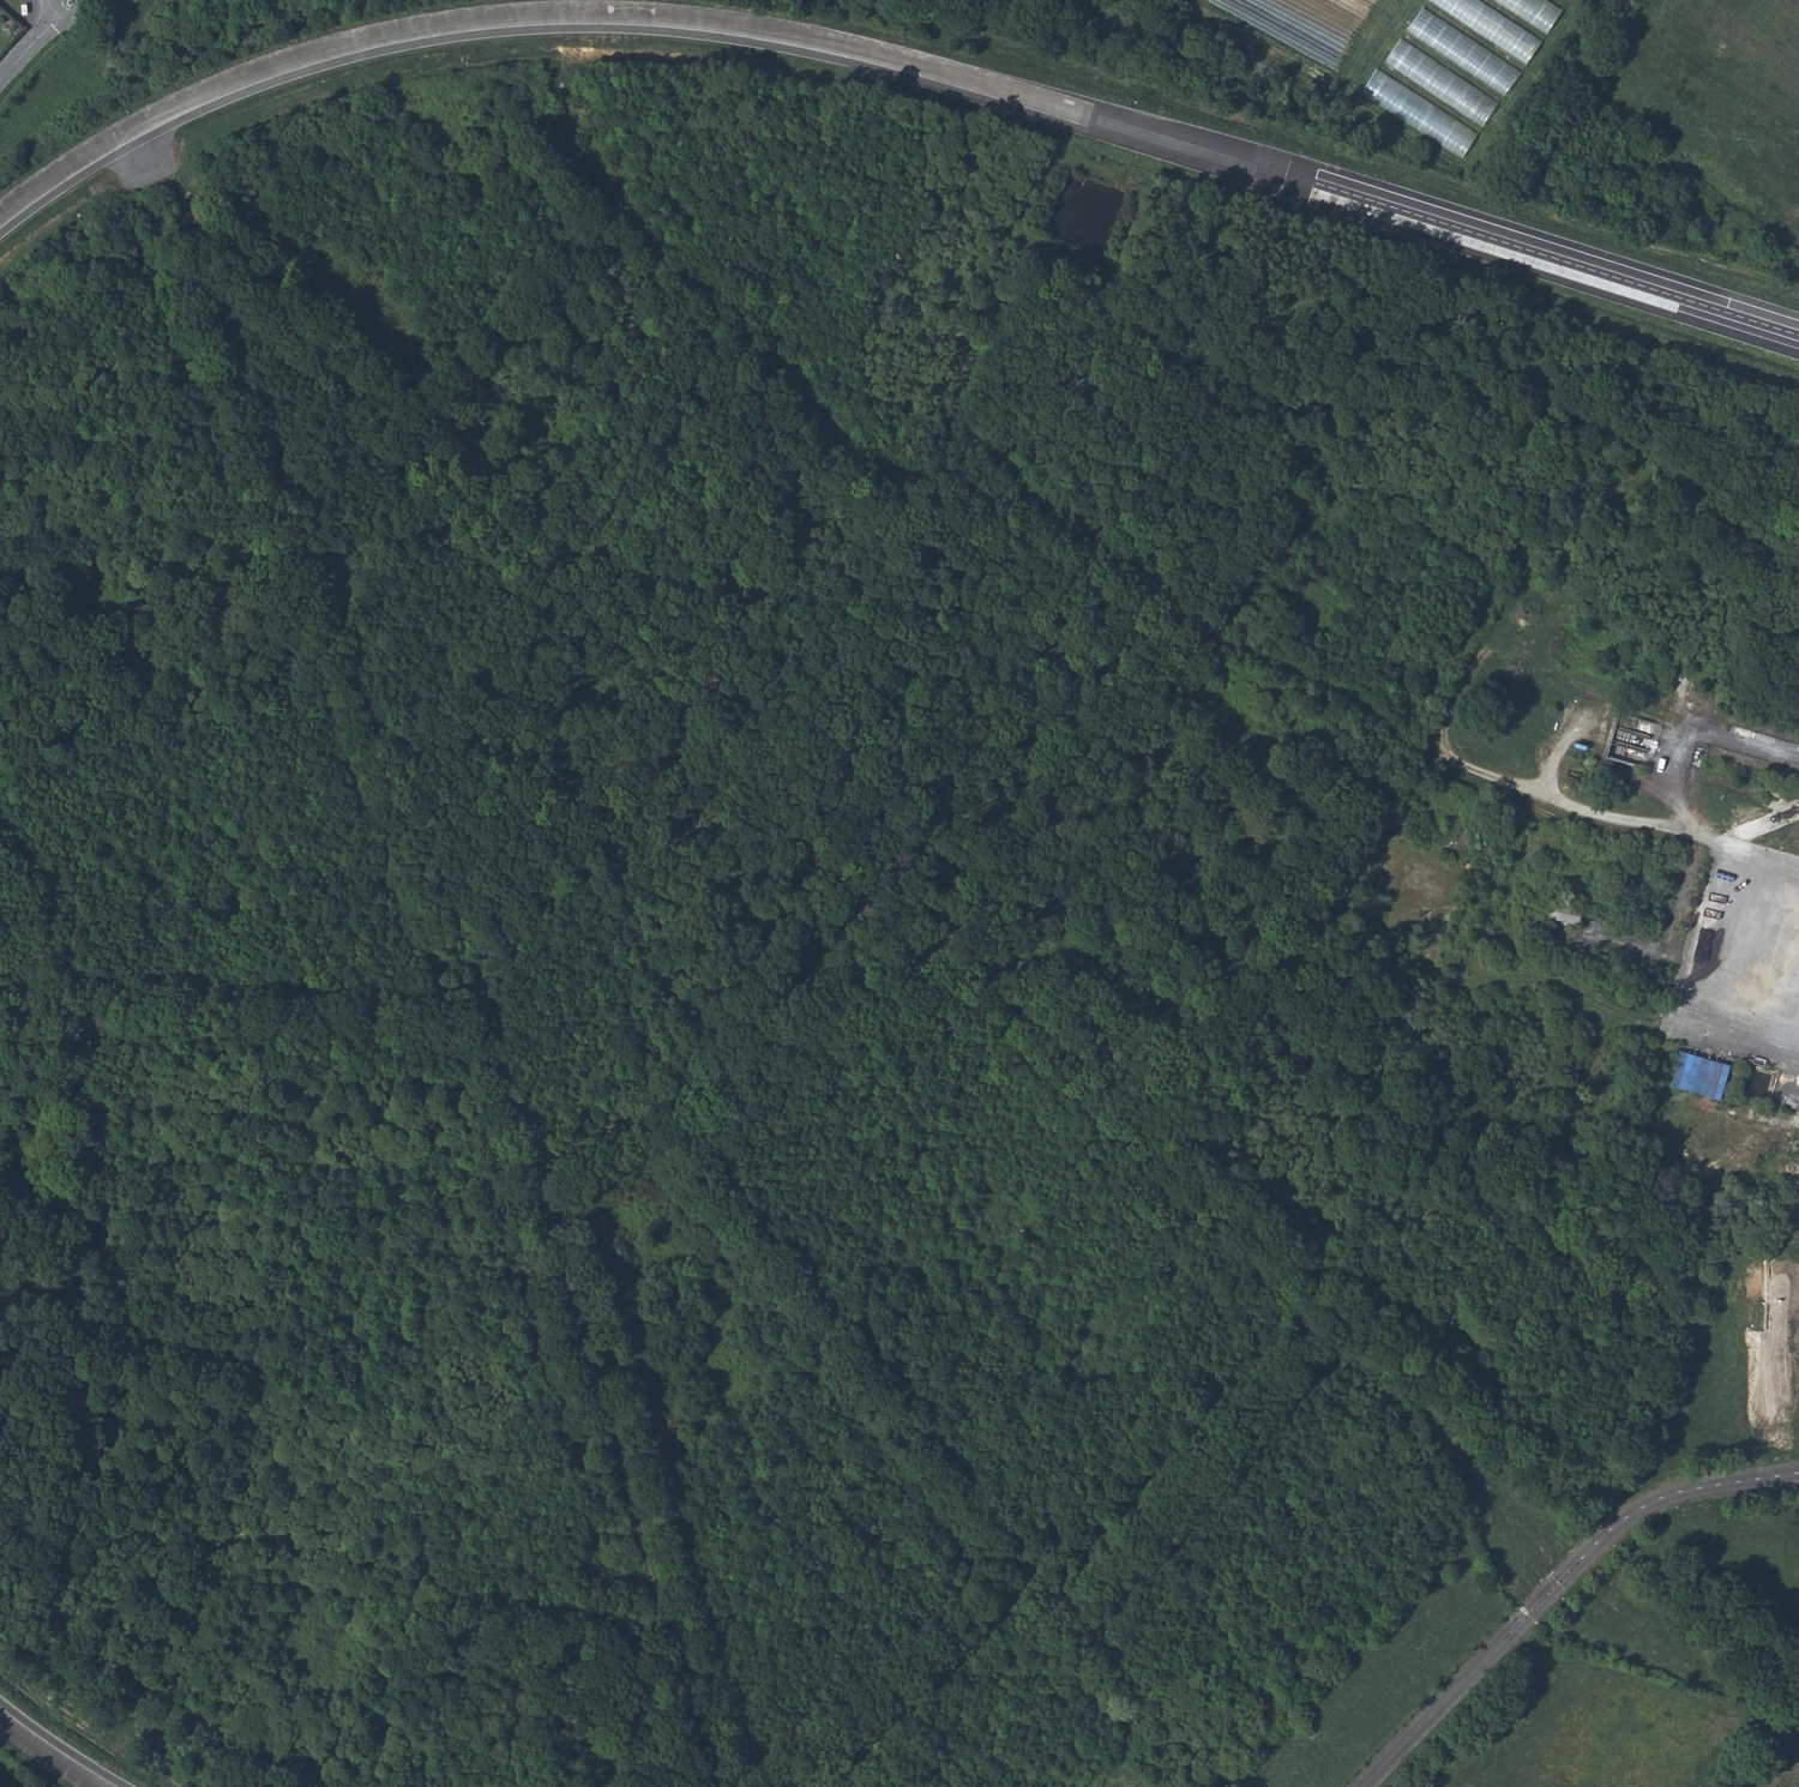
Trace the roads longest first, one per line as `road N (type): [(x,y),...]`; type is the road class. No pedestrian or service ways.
road 1 (track): [(126,130),(926,969),(554,1154),(743,1786)]

